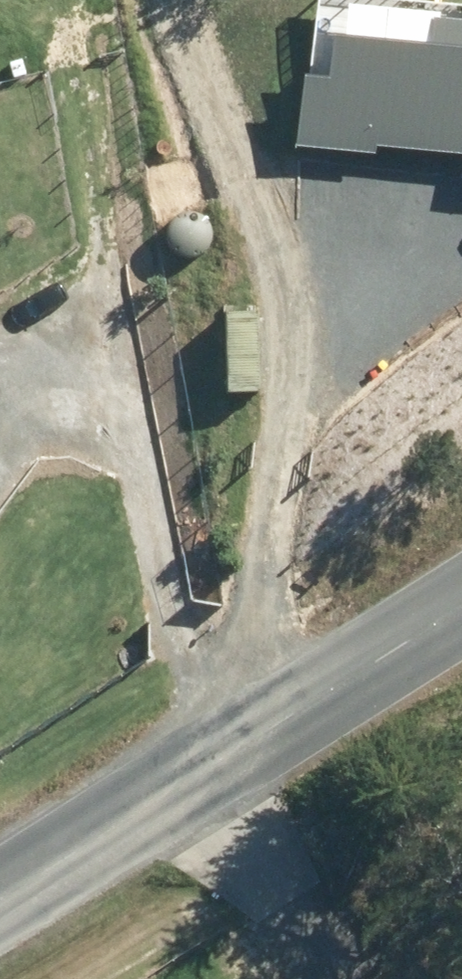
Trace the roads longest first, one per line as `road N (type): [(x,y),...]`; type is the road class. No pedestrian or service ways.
road 1 (track): [(0,469),(9,460),(63,458),(110,482),(154,555),(229,760),(269,471),(315,358),(391,262)]
road 2 (tertiary): [(0,901),(461,612)]
road 3 (track): [(229,760),(301,931),(301,978)]

